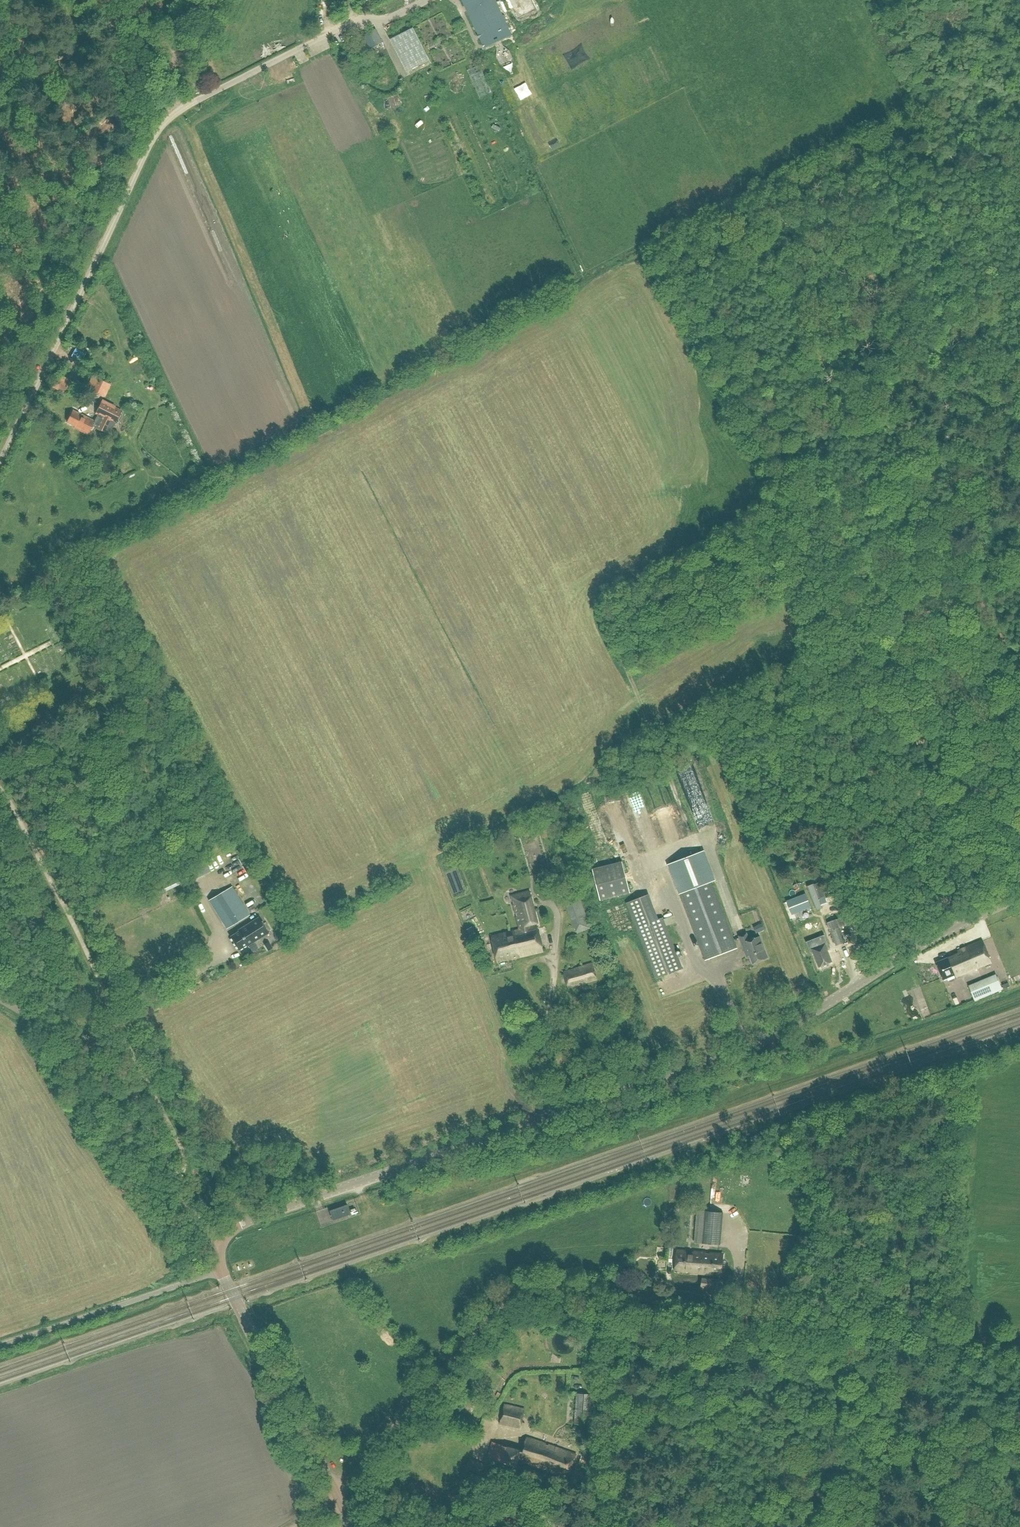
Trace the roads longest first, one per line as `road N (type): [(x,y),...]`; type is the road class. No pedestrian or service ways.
road 1 (tertiary): [(204,1239),(747,1046),(813,1015),(917,945),(1019,896)]
road 2 (track): [(338,1496),(497,1308),(527,1290),(1019,1344)]
road 3 (tertiary): [(204,1239),(0,833)]
road 4 (unclassified): [(170,119),(156,132),(0,458)]
road 5 (tertiary): [(338,1496),(204,1239)]
road 6 (track): [(219,1269),(0,1345)]
road 7 (track): [(543,1119),(558,908)]

